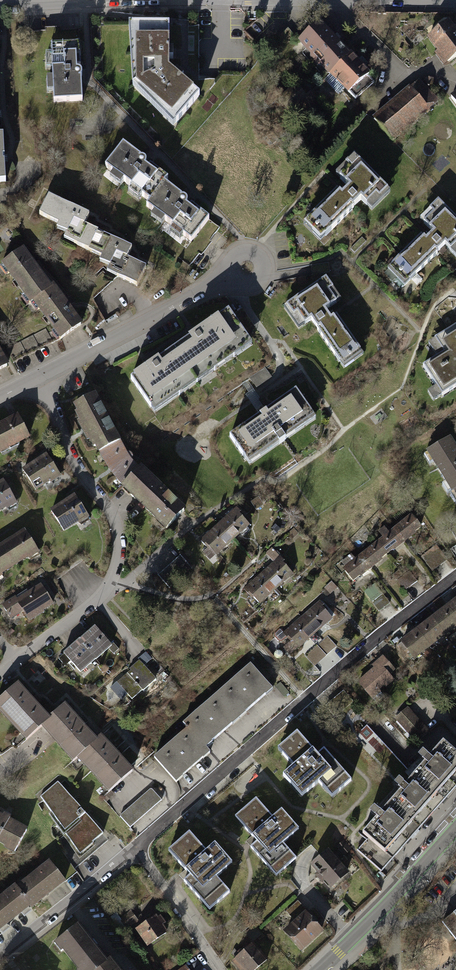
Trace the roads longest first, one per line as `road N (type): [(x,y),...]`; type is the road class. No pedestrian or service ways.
road 1 (residential): [(132,849),(455,577)]
road 2 (residential): [(120,579),(251,485),(287,475),(402,390),(411,417)]
road 3 (residential): [(39,382),(230,275)]
road 4 (residential): [(39,382),(68,453),(117,524),(120,579)]
road 5 (tertiary): [(321,969),(455,825)]
road 6 (residential): [(0,953),(132,849)]
road 7 (residential): [(221,969),(132,849)]
road 8 (residential): [(120,579),(15,661)]

